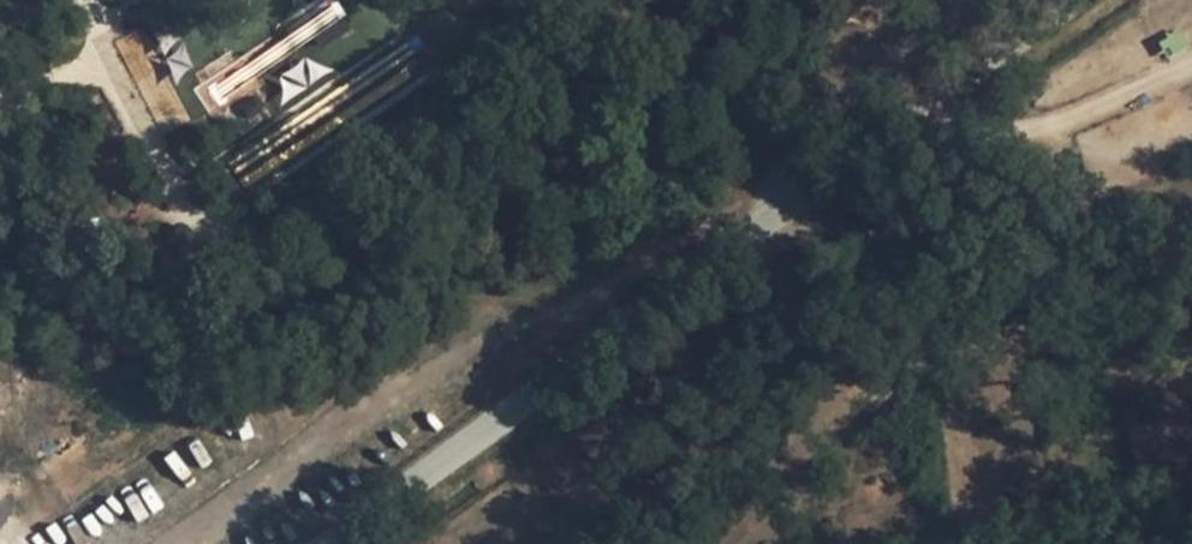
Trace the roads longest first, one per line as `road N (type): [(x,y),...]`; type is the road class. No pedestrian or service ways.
road 1 (unclassified): [(1062,0),(332,543)]
road 2 (track): [(778,212),(885,285),(1191,309)]

